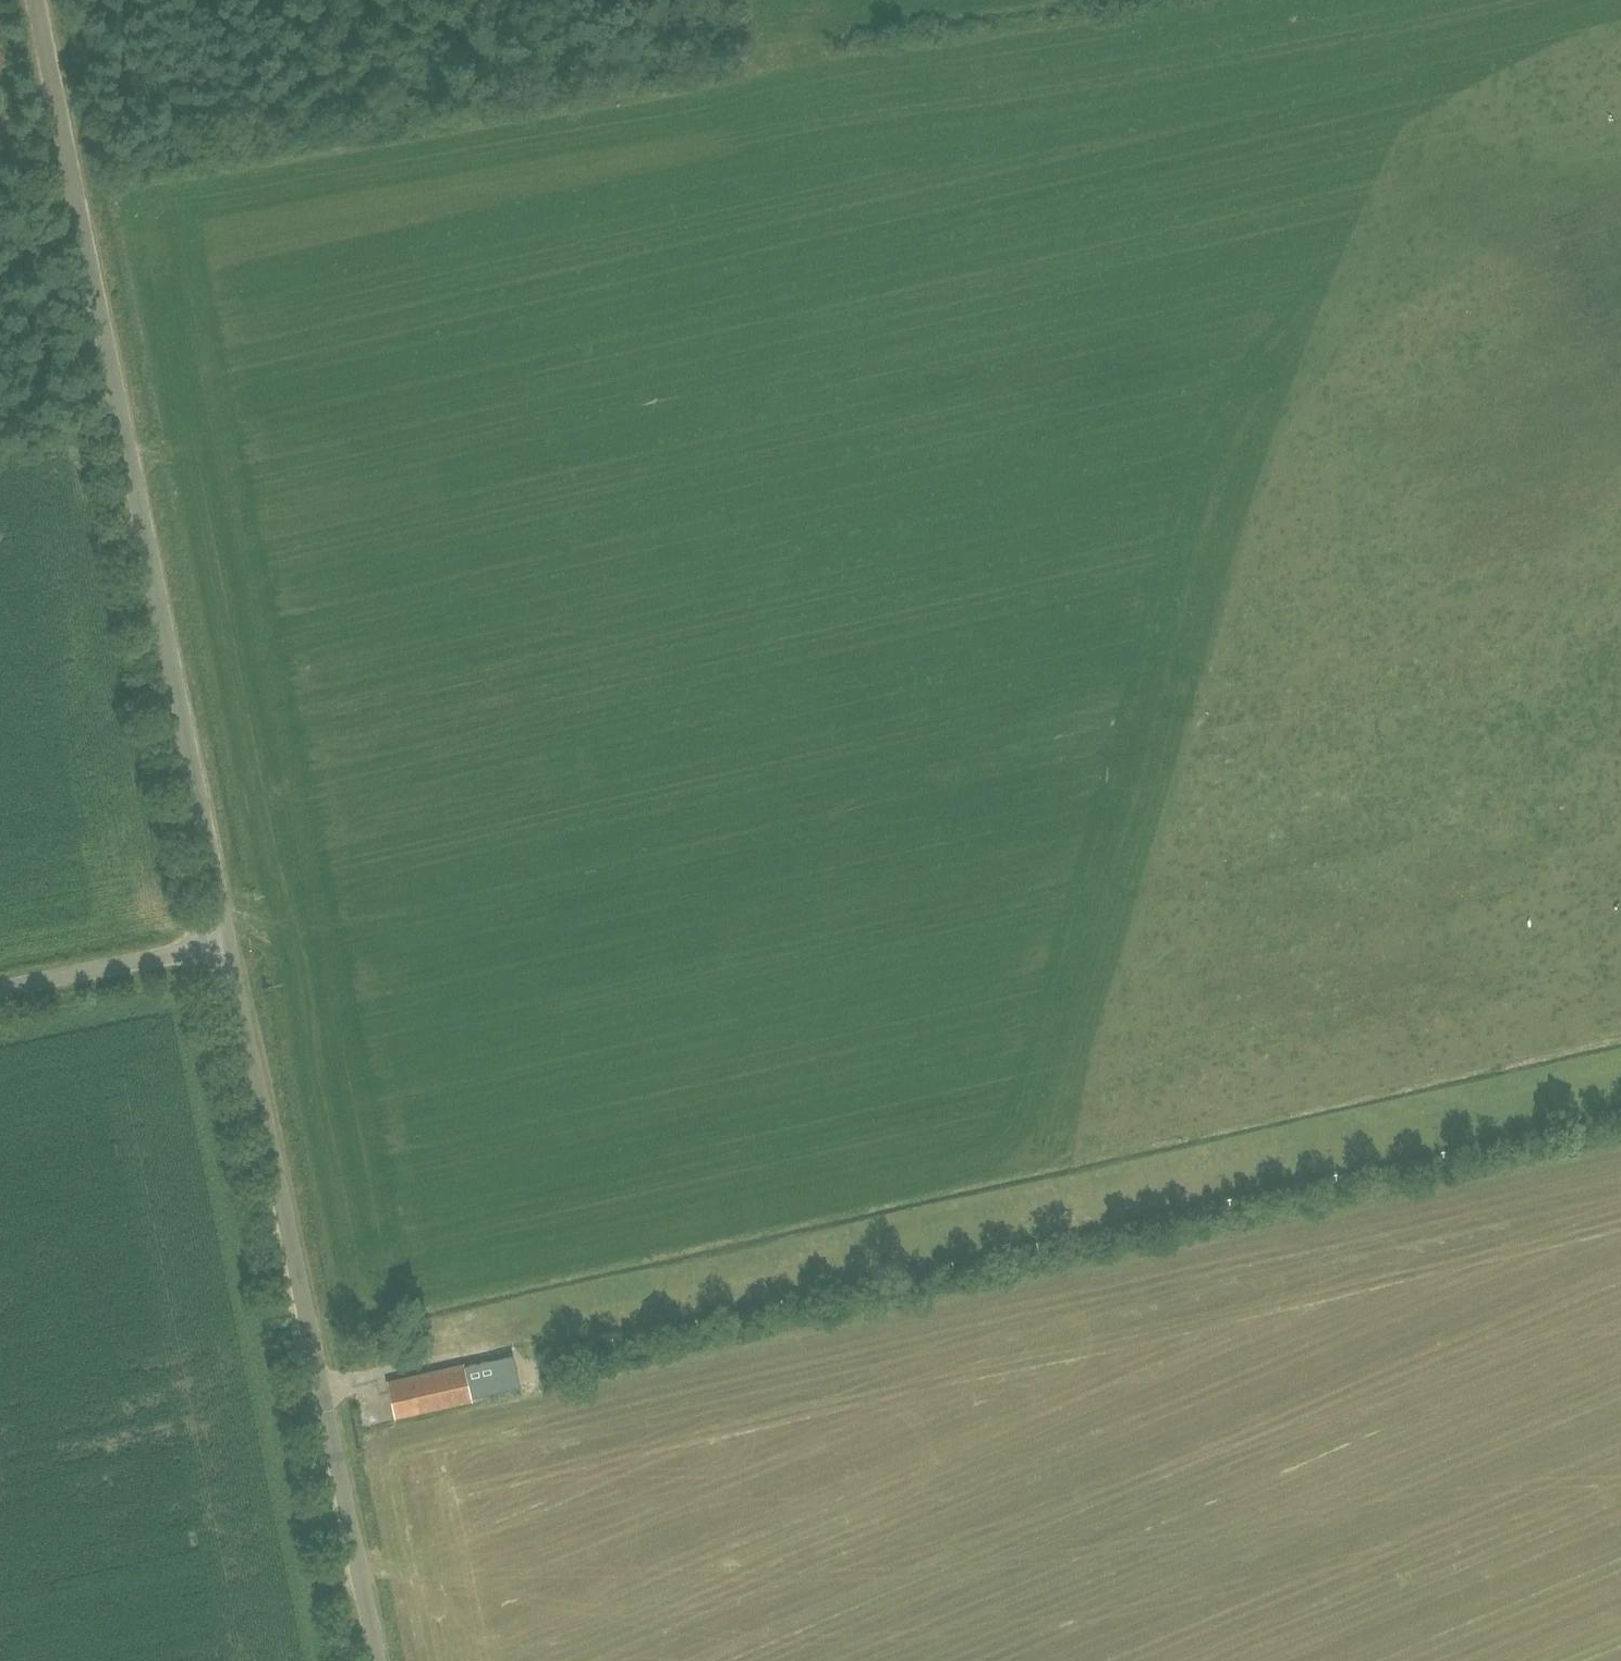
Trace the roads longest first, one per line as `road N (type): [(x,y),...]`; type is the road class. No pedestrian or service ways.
road 1 (unclassified): [(230,941),(38,0)]
road 2 (unclassified): [(377,1660),(230,941)]
road 3 (unclassified): [(0,990),(230,941)]

